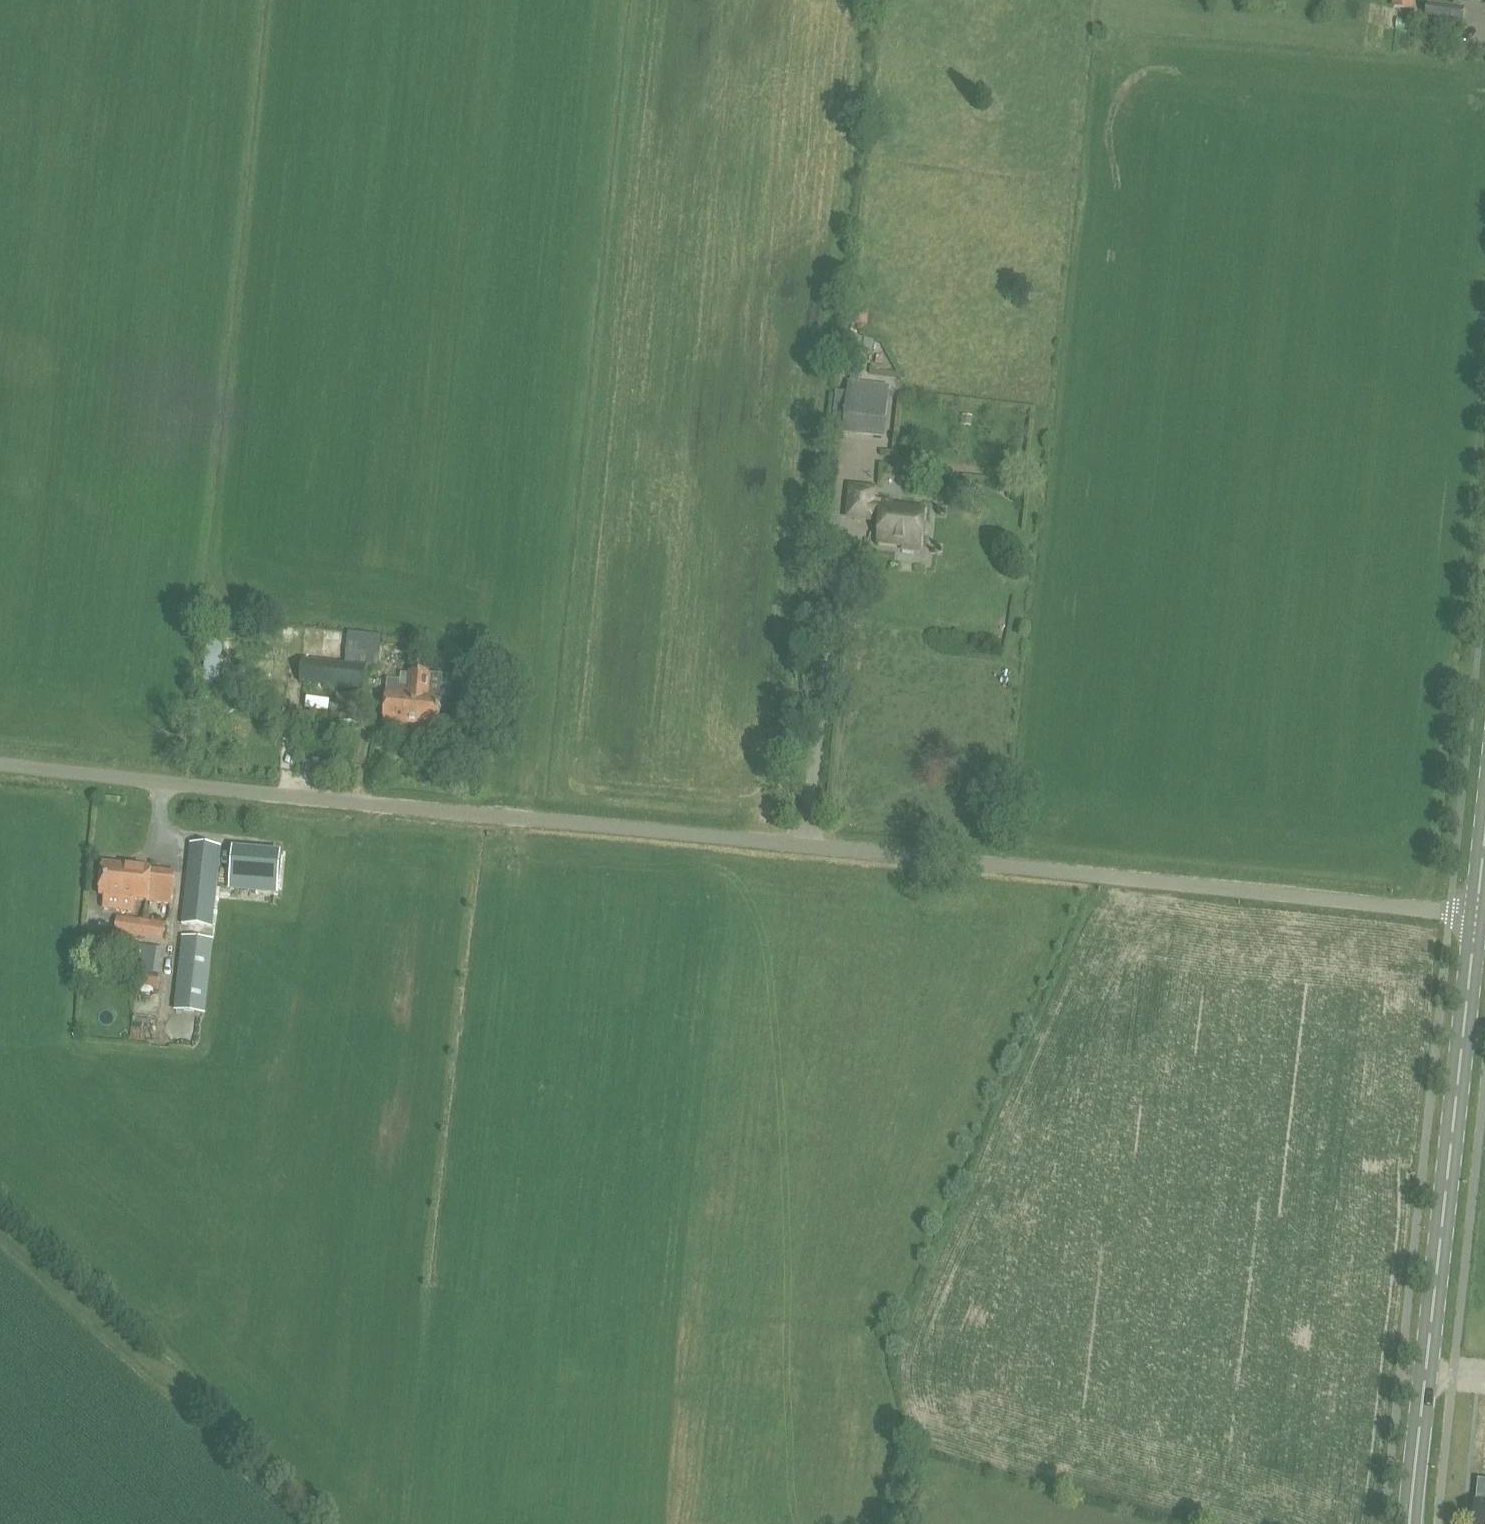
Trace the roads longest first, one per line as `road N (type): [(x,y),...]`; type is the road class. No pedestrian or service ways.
road 1 (unclassified): [(1476,915),(0,763)]
road 2 (secondary): [(1409,1523),(1476,915)]

